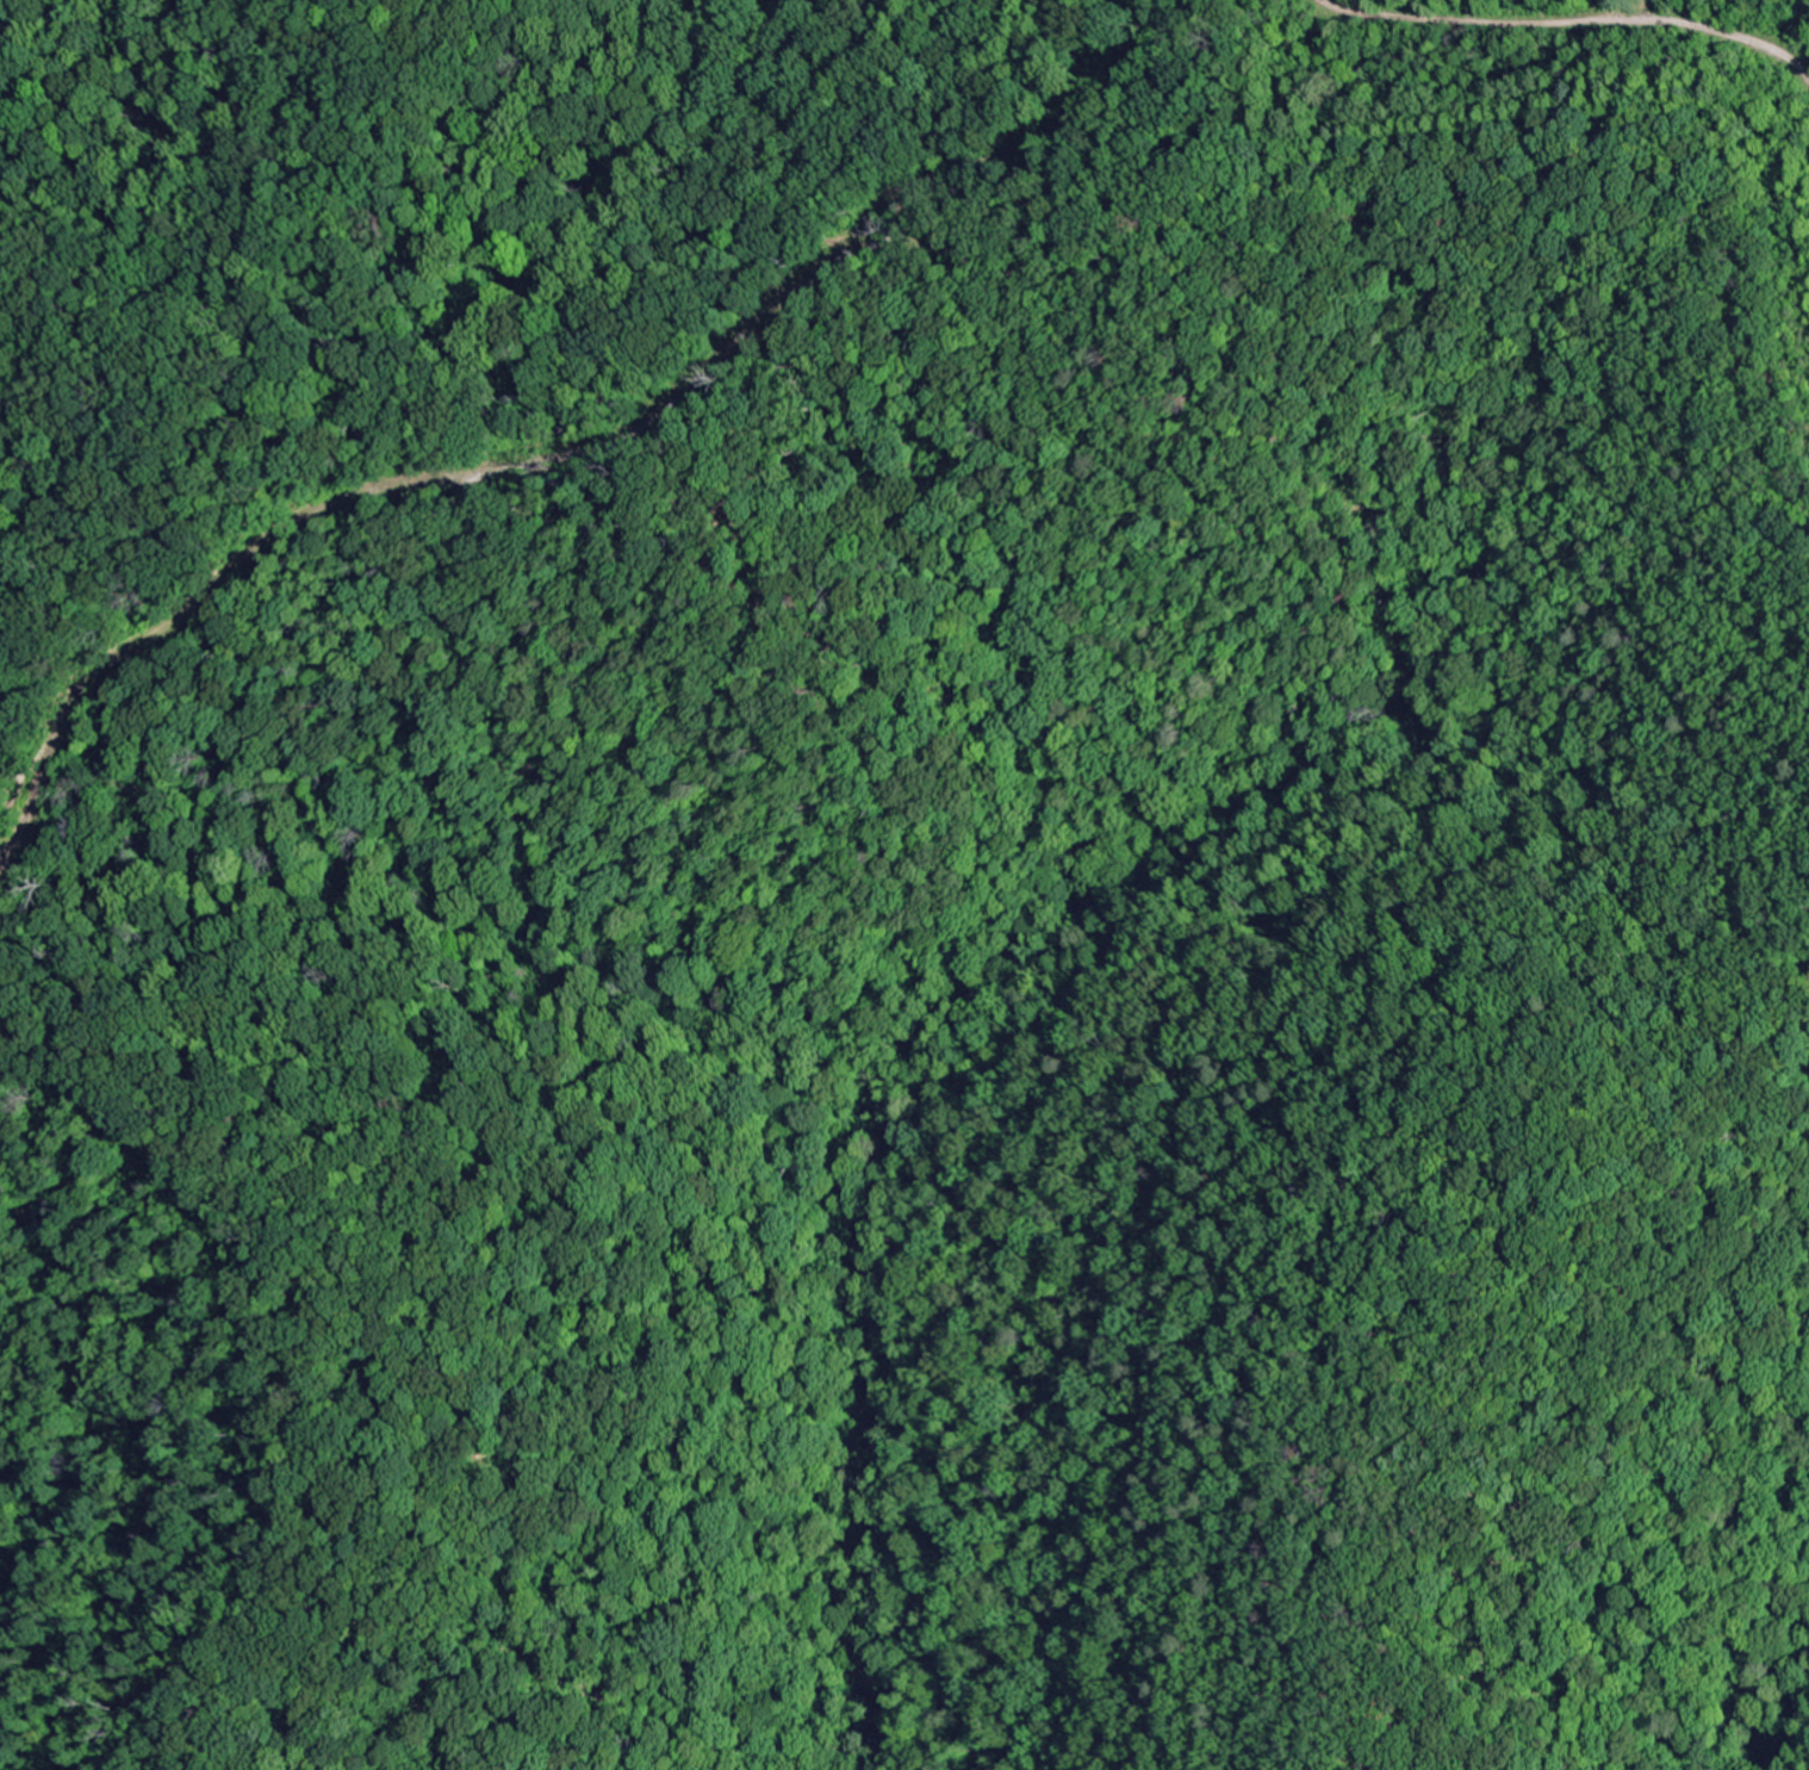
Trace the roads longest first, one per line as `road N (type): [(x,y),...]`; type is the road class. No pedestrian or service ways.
road 1 (track): [(1228,0),(1247,14),(1355,41),(1708,8),(1752,35),(1808,145)]

